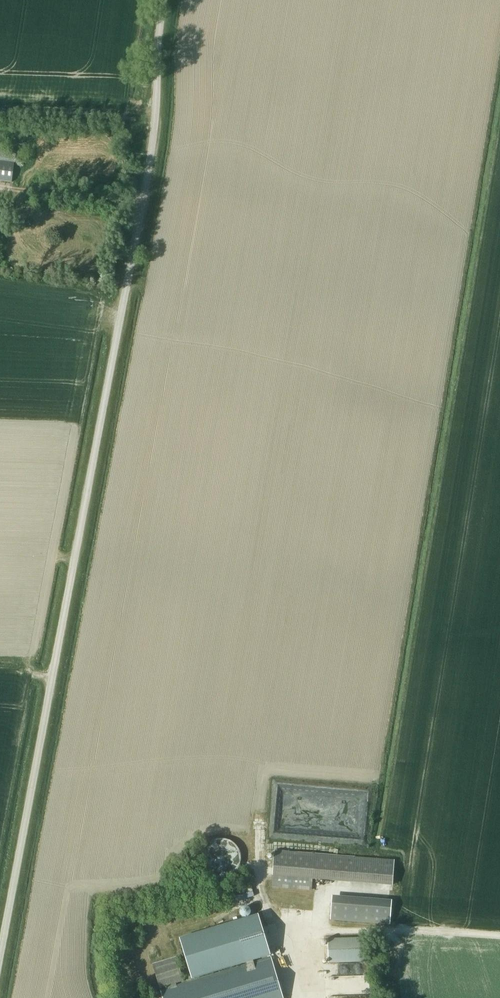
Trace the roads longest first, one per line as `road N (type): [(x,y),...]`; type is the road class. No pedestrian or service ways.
road 1 (unclassified): [(0,956),(157,122),(165,0)]
road 2 (track): [(258,827),(262,898),(283,938),(383,929),(499,936)]
road 3 (track): [(141,210),(0,194)]

